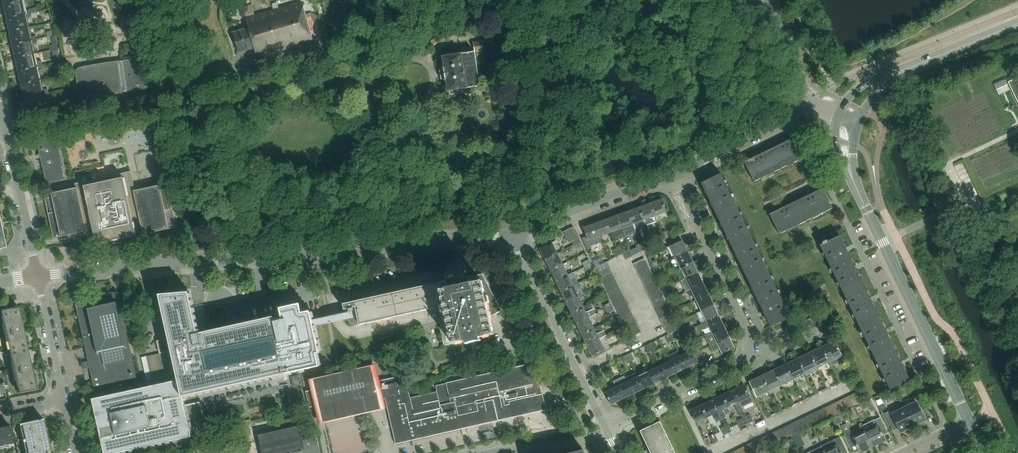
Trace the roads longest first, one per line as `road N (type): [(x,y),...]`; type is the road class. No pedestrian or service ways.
road 1 (residential): [(37,275),(515,231)]
road 2 (residential): [(670,173),(748,331),(750,356),(608,429)]
road 3 (tertiary): [(969,422),(858,192)]
road 4 (residential): [(9,131),(260,94)]
road 5 (residential): [(608,429),(515,231)]
road 6 (tertiary): [(1017,20),(866,83),(838,115)]
road 7 (tertiary): [(859,122),(900,76),(1017,28)]
road 8 (residential): [(515,231),(670,173)]
road 9 (residential): [(670,173),(812,101)]
road 10 (residential): [(37,275),(9,131)]
road 11 (residential): [(63,400),(37,275)]

